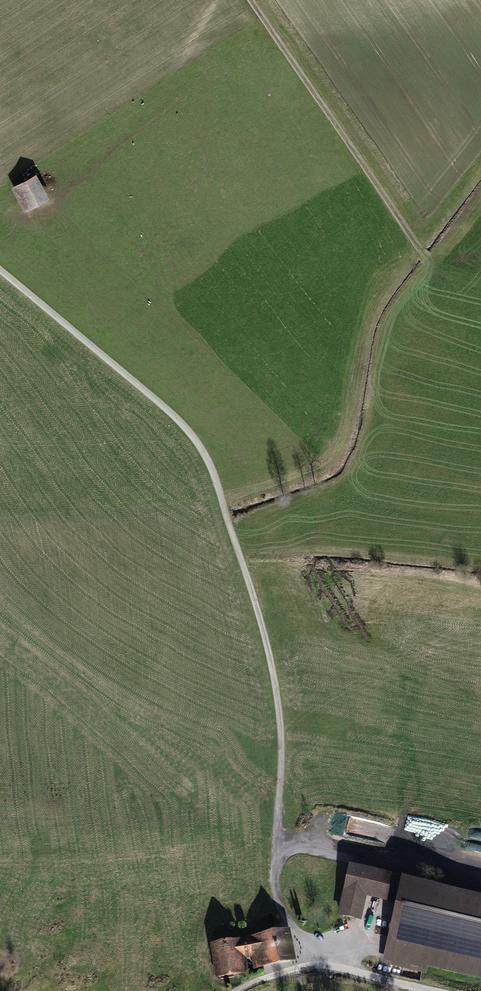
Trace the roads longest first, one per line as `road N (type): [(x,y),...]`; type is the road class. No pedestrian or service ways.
road 1 (track): [(311,966),(284,915),(276,875),(281,770),(274,676),(212,469),(187,423),(0,268)]
road 2 (track): [(428,261),(250,0)]
road 3 (track): [(435,990),(311,966)]

